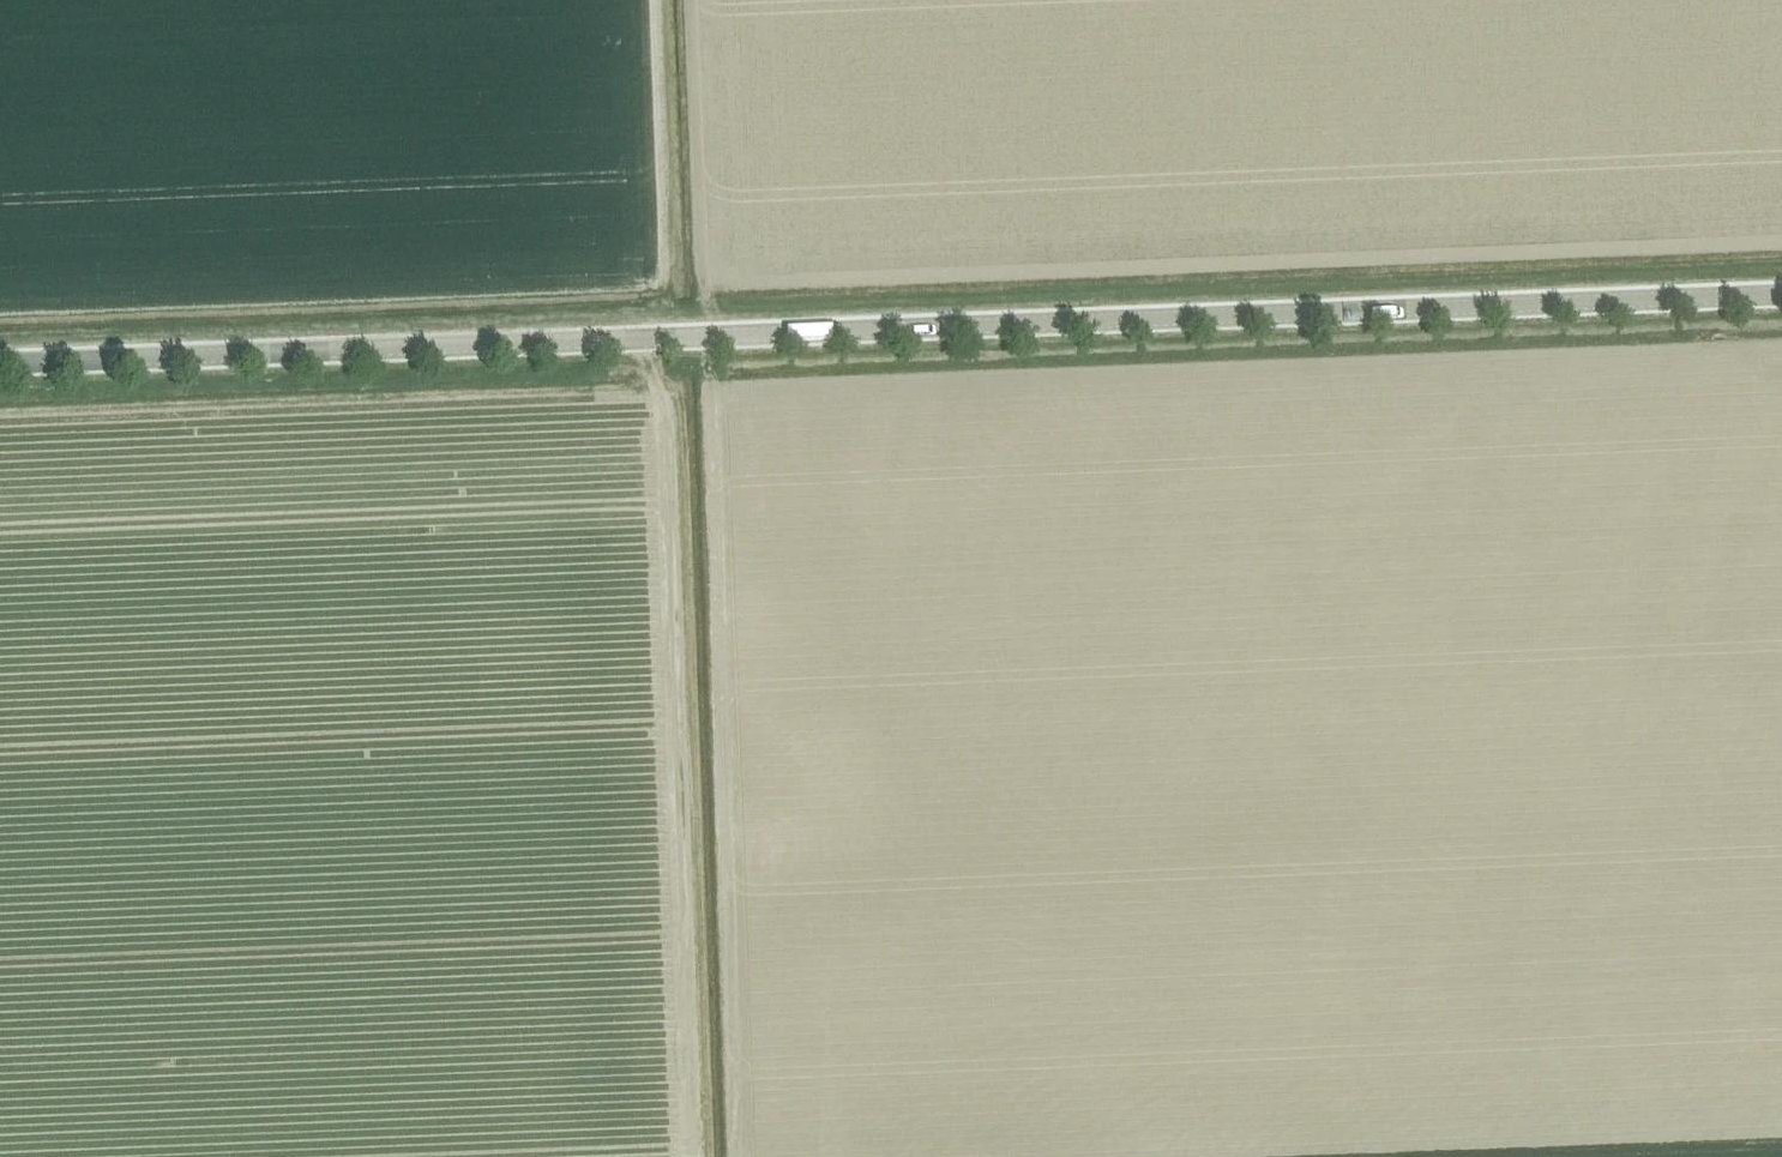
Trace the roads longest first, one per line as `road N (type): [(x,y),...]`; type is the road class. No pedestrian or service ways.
road 1 (unclassified): [(0,364),(1781,295)]

